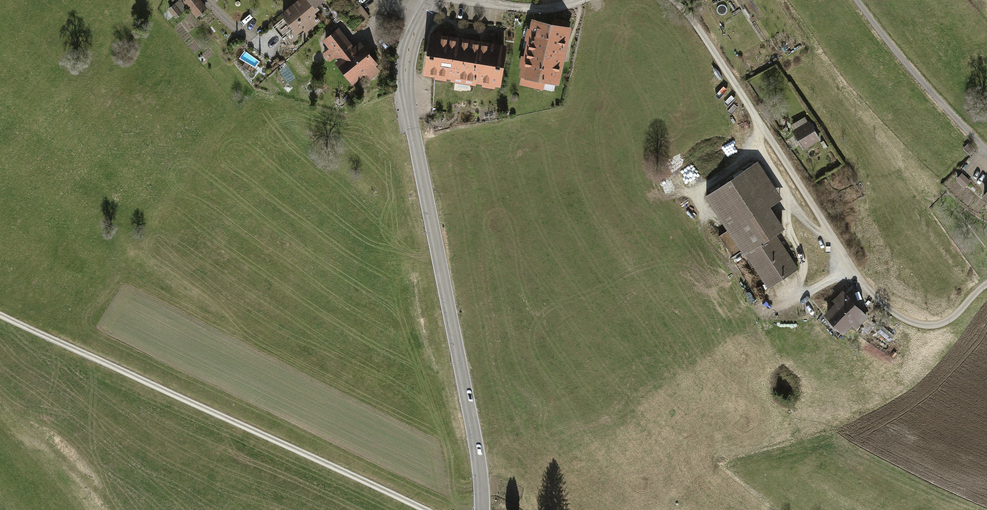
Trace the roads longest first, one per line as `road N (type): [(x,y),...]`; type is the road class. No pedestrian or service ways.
road 1 (tertiary): [(481,509),(407,90),(408,49),(421,19)]
road 2 (residential): [(676,0),(865,287),(896,315),(937,325),(986,286)]
road 3 (track): [(425,509),(0,315)]
road 4 (residential): [(855,0),(986,151)]
road 5 (residential): [(459,0),(530,10),(586,0)]

